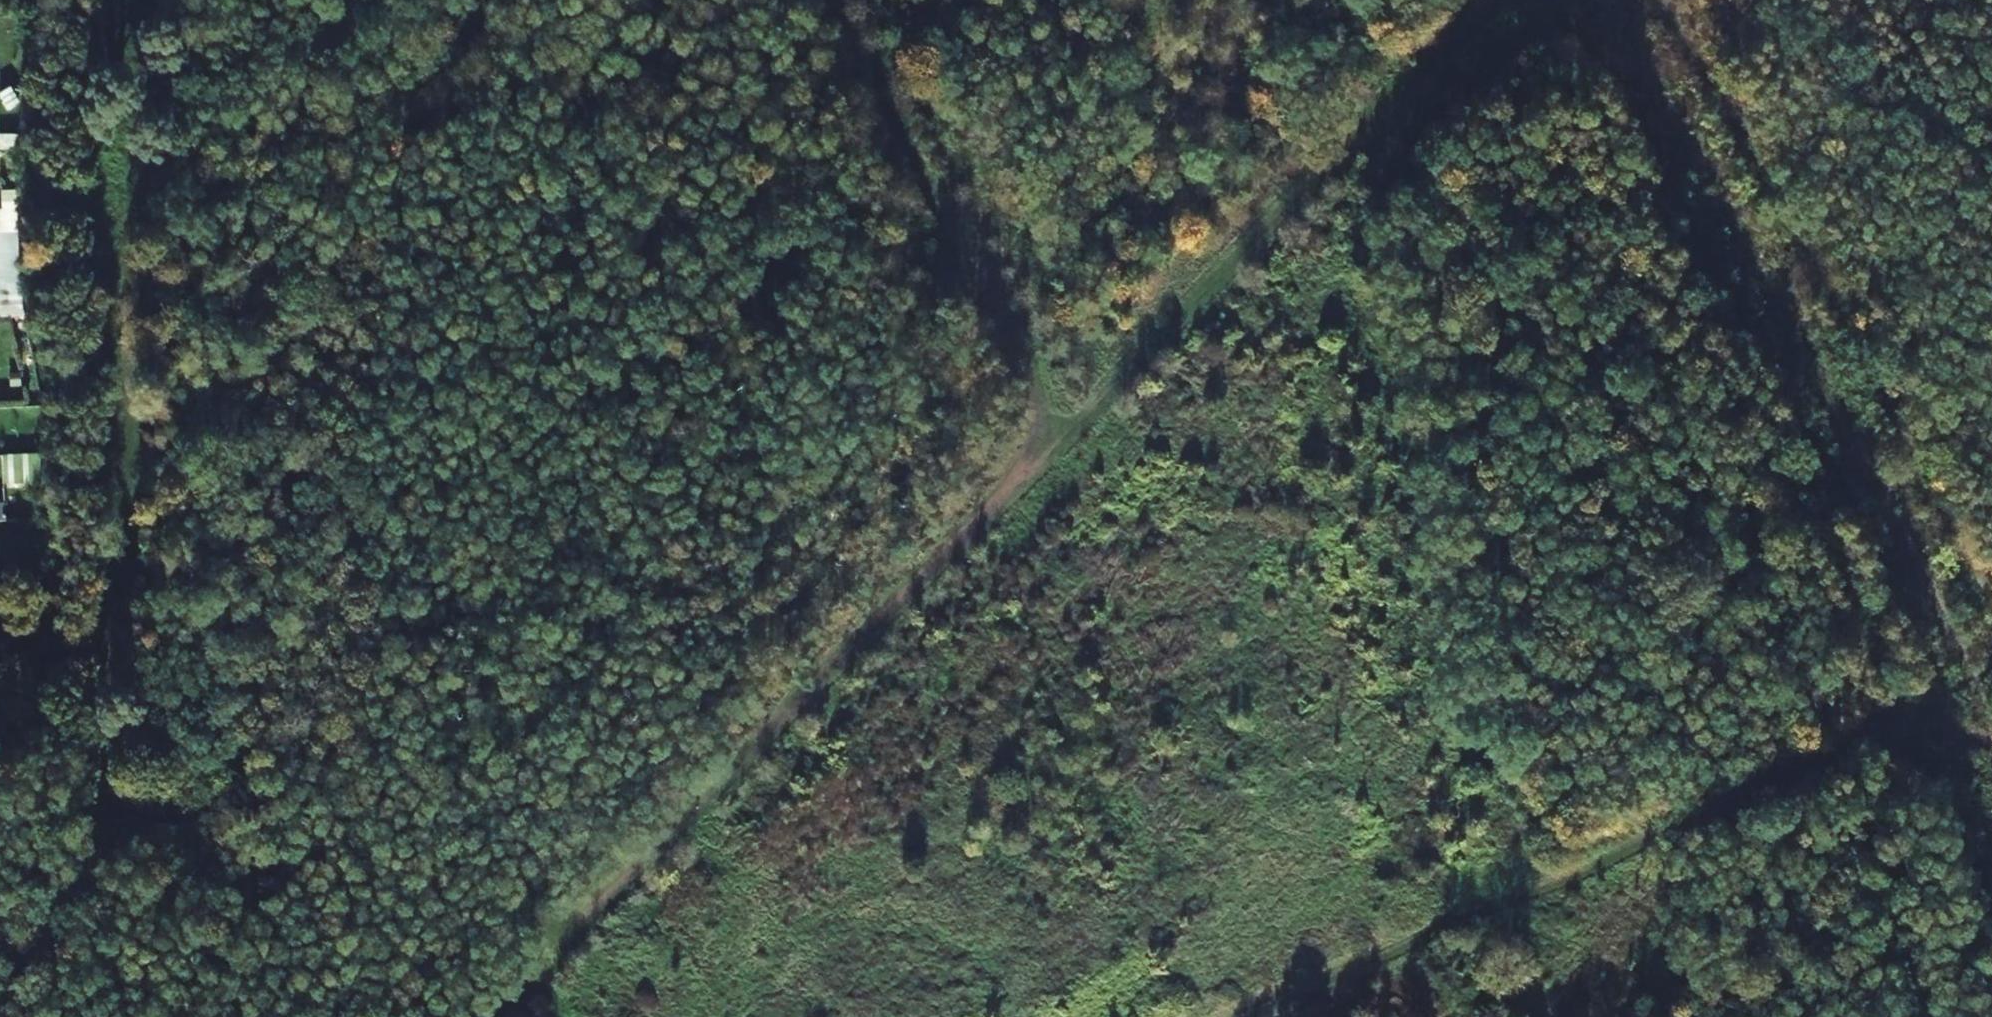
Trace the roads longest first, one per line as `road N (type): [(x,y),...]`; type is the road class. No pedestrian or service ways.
road 1 (track): [(489,1016),(1041,453)]
road 2 (track): [(813,0),(998,299),(1036,376),(1041,453)]

